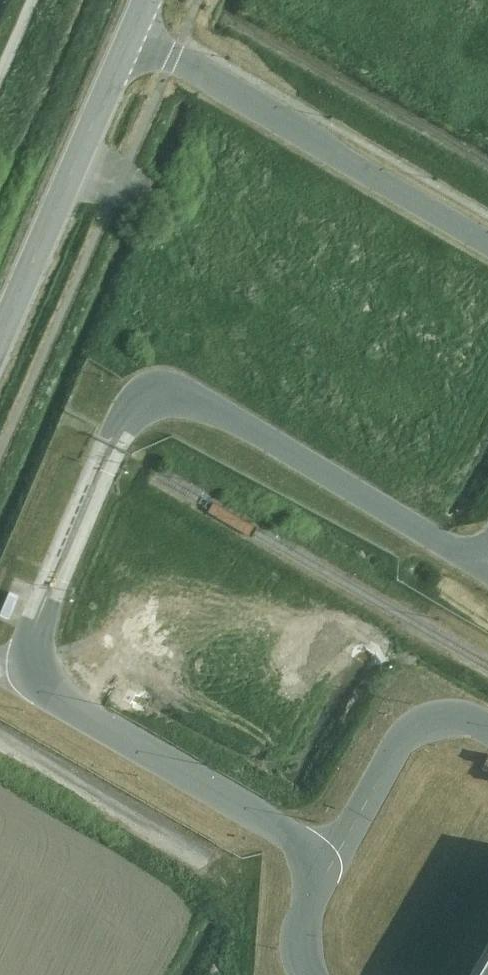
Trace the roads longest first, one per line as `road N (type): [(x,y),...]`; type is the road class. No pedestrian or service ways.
road 1 (residential): [(487,553),(465,557),(202,403),(155,397),(126,418),(35,628),(31,659),(44,686),(306,847),(319,877),(301,942),(312,974)]
road 2 (residential): [(129,44),(261,108),(487,243)]
road 3 (tertiary): [(0,340),(129,44)]

